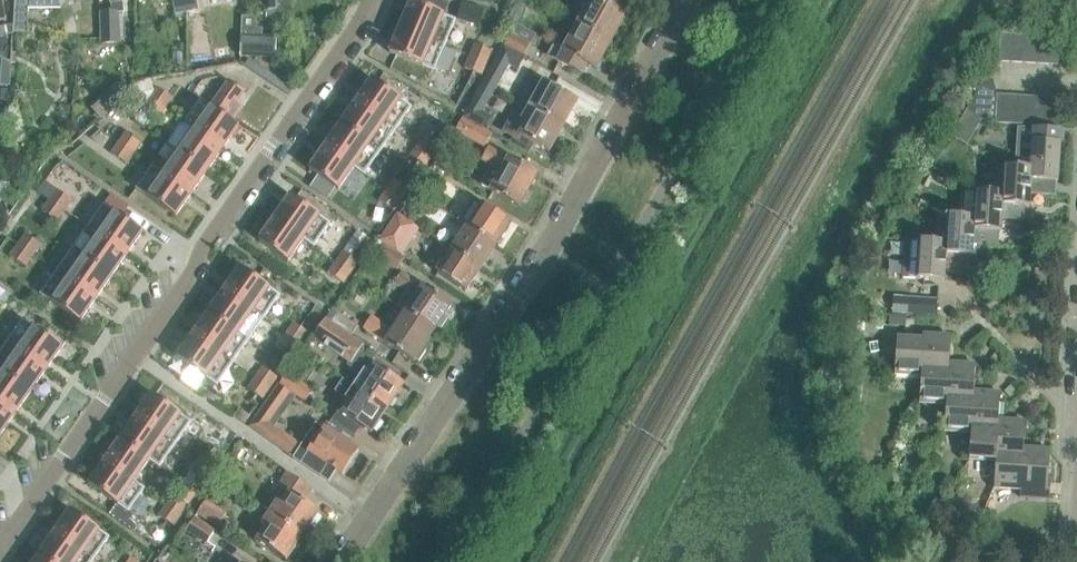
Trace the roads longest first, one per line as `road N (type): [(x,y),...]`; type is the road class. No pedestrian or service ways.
road 1 (residential): [(0,548),(370,0)]
road 2 (residential): [(331,561),(667,0)]

